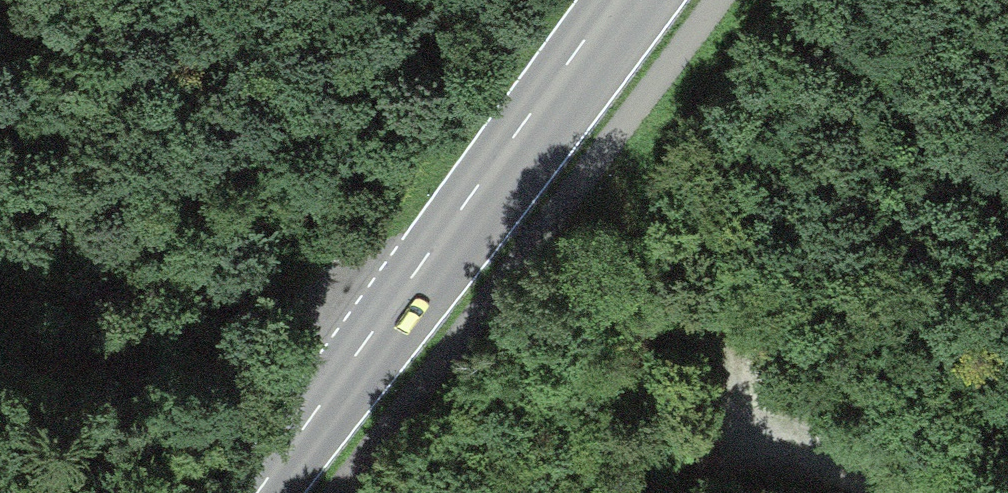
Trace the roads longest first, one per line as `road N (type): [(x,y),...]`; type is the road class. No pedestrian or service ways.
road 1 (primary): [(256,492),(616,0)]
road 2 (track): [(596,165),(762,408),(904,492)]
road 3 (track): [(0,293),(402,293)]

